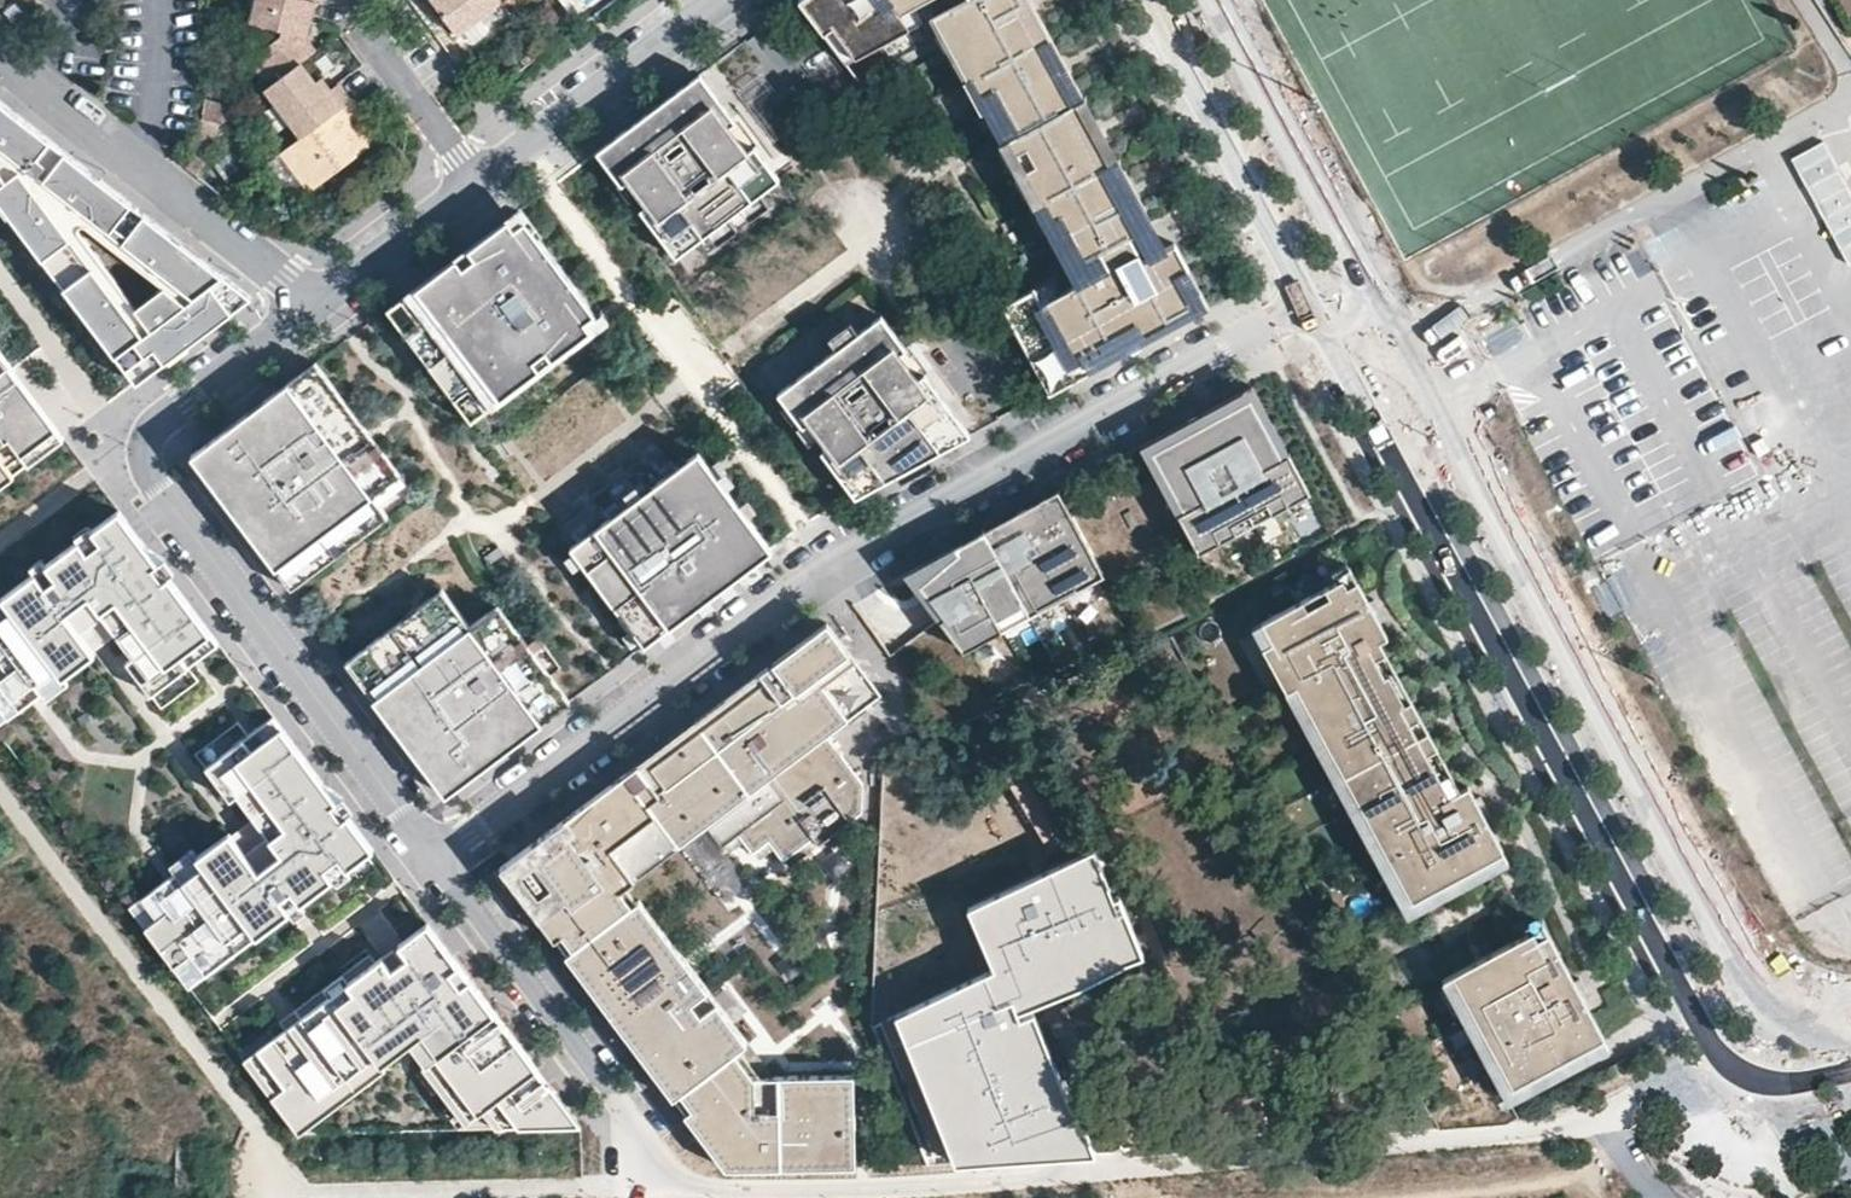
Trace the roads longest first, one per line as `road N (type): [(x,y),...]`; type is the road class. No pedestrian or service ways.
road 1 (residential): [(1308,301),(831,565),(431,861)]
road 2 (residential): [(1308,301),(1713,1051)]
road 3 (residential): [(991,1197),(1605,1109),(1713,1051)]
road 4 (residential): [(130,451),(431,861)]
road 5 (residential): [(431,861),(670,1193)]
road 6 (residential): [(0,58),(315,300)]
road 7 (residential): [(1144,0),(1308,301)]
road 8 (residential): [(478,184),(723,0)]
road 9 (residential): [(130,451),(315,300)]
road 10 (residential): [(361,0),(365,21),(478,184)]
road 11 (residential): [(315,300),(478,184)]
road 12 (residential): [(670,1193),(835,1197)]
road 13 (residential): [(1713,1051),(1757,1079),(1850,1071)]

